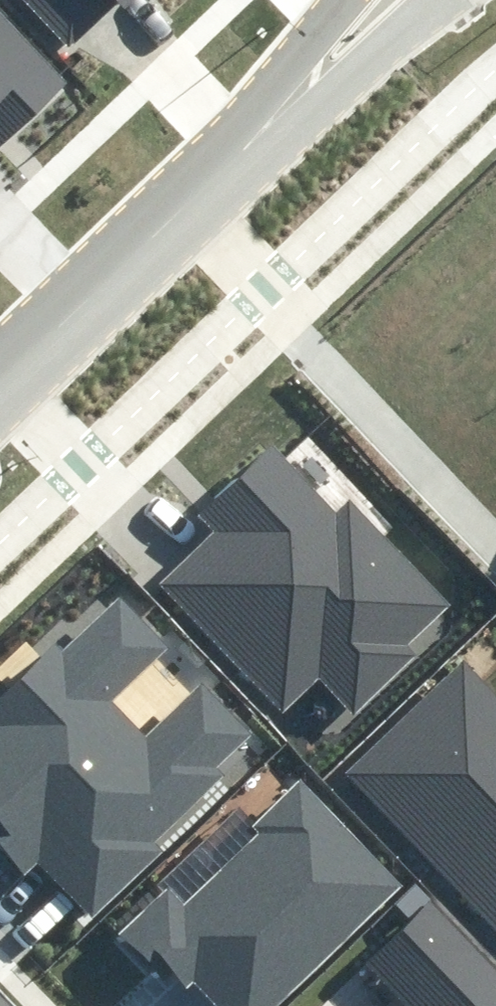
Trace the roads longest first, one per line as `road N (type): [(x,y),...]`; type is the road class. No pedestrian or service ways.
road 1 (tertiary): [(0,367),(344,56)]

